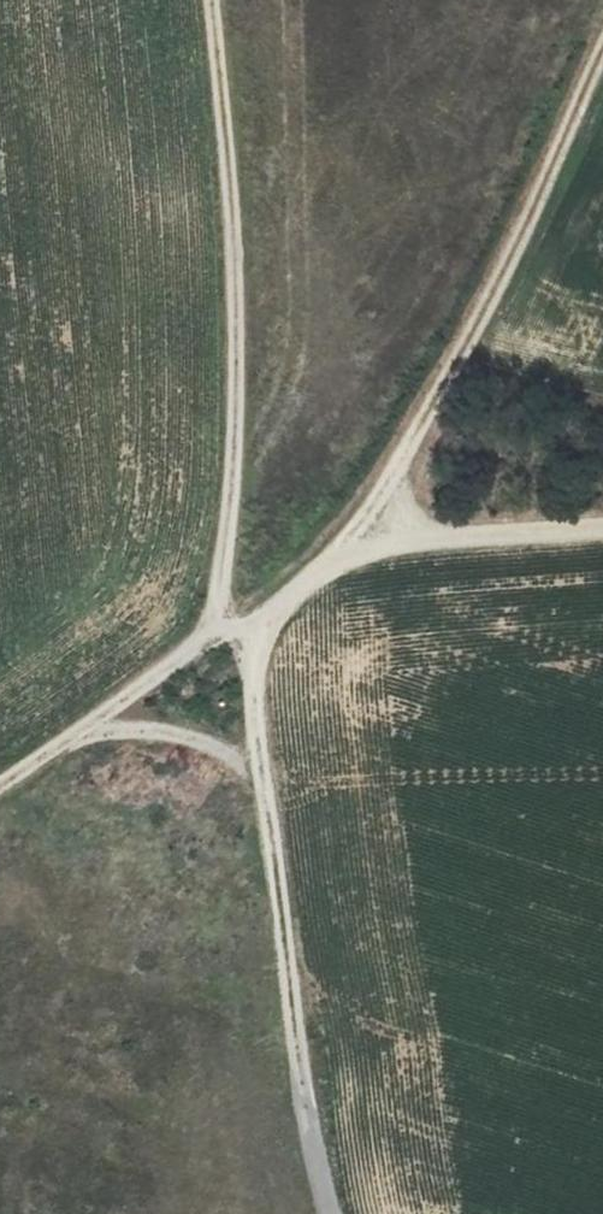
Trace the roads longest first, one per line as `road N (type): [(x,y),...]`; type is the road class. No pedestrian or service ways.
road 1 (track): [(602,45),(511,260),(330,562),(271,616),(231,631),(248,663),(311,1146),(329,1213)]
road 2 (track): [(212,0),(233,254),(237,402),(220,585),(231,631),(193,648),(0,782)]
road 3 (track): [(330,562),(462,535),(602,523)]
road 4 (track): [(78,728),(197,749),(263,789)]

